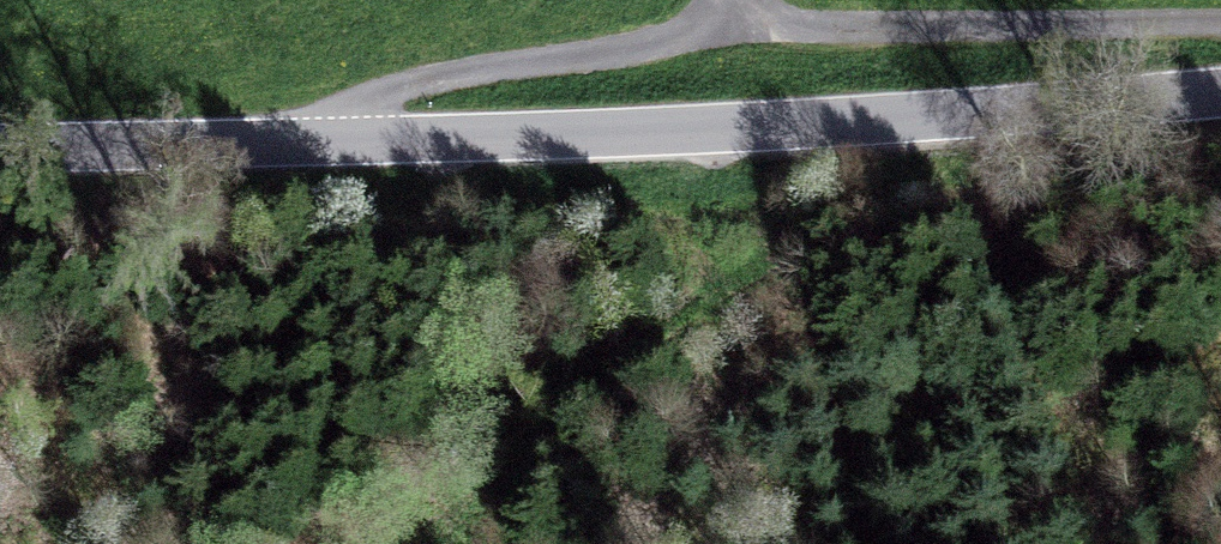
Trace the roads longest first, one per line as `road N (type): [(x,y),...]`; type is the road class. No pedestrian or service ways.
road 1 (tertiary): [(1220,93),(828,123),(0,146)]
road 2 (track): [(744,27),(1220,23)]
road 3 (track): [(340,140),(355,113),(419,82),(744,27)]

